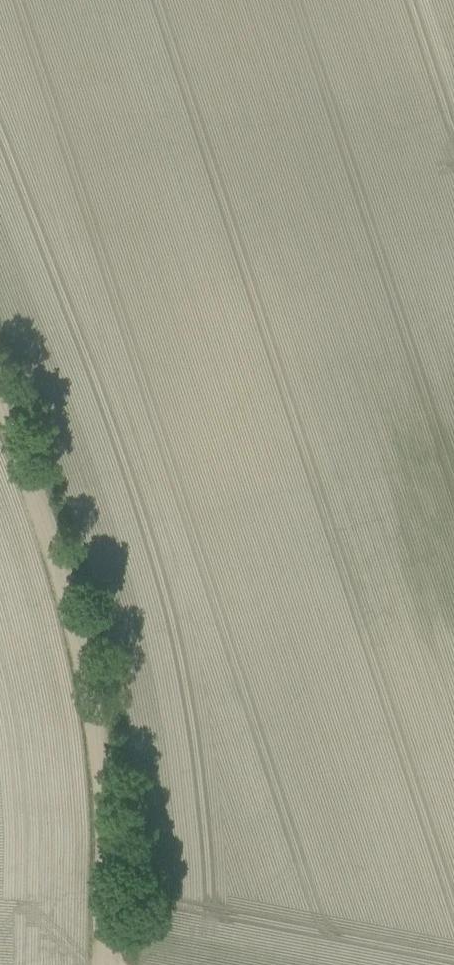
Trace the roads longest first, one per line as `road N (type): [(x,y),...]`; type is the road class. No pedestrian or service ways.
road 1 (track): [(109,964),(104,856),(58,574),(0,413)]

